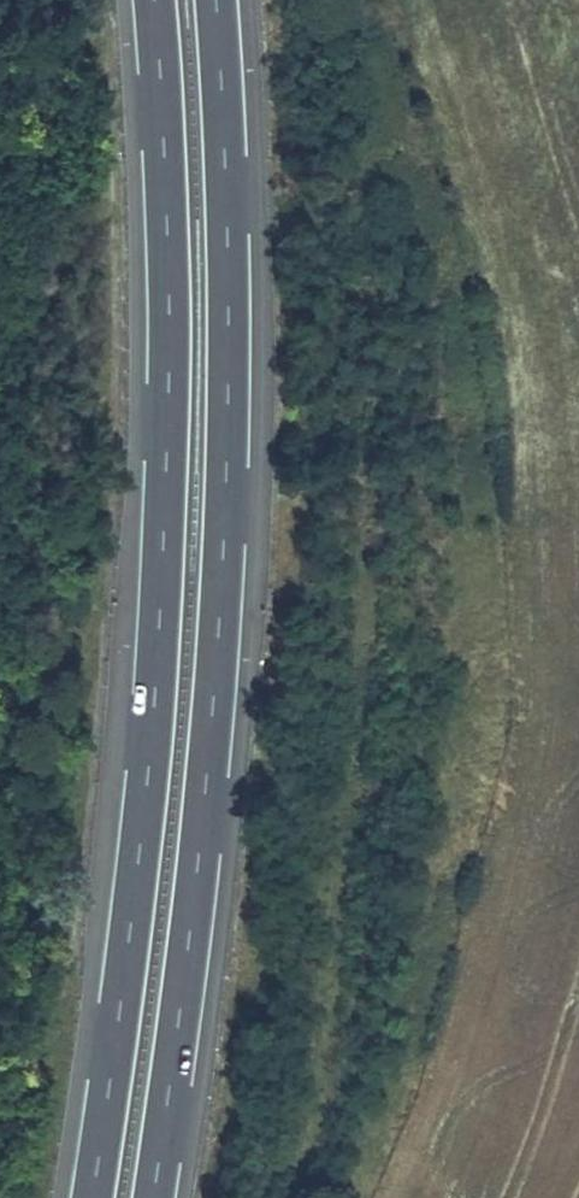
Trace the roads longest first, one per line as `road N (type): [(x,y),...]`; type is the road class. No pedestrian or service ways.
road 1 (motorway): [(155,0),(166,201),(165,492),(136,878),(92,1197)]
road 2 (motorway): [(152,1197),(203,799),(224,511),(226,196),(215,0)]

